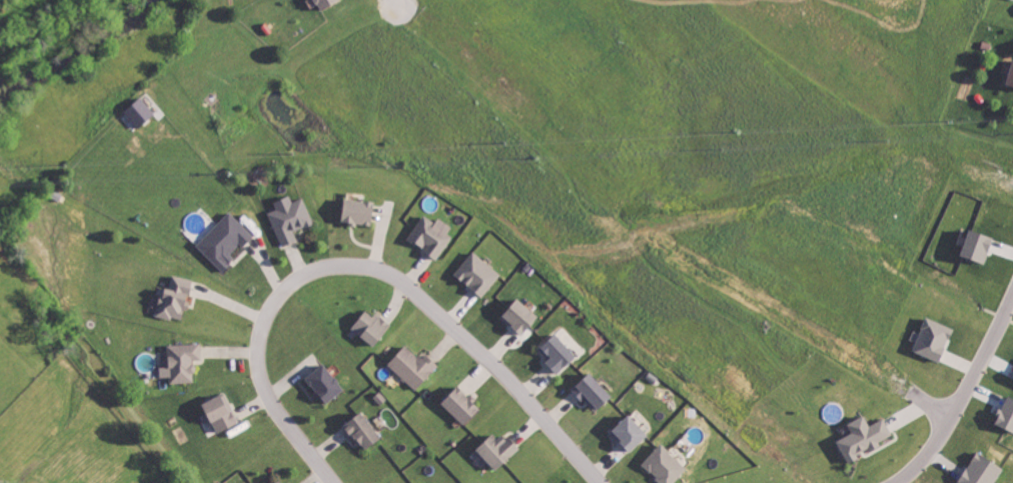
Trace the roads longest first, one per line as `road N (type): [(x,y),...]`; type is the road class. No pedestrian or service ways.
road 1 (residential): [(334,482),(266,394),(256,360),(271,299),(307,269),(332,265),(385,268),(475,345),(603,482)]
road 2 (residential): [(901,482),(934,452),(1012,296)]

